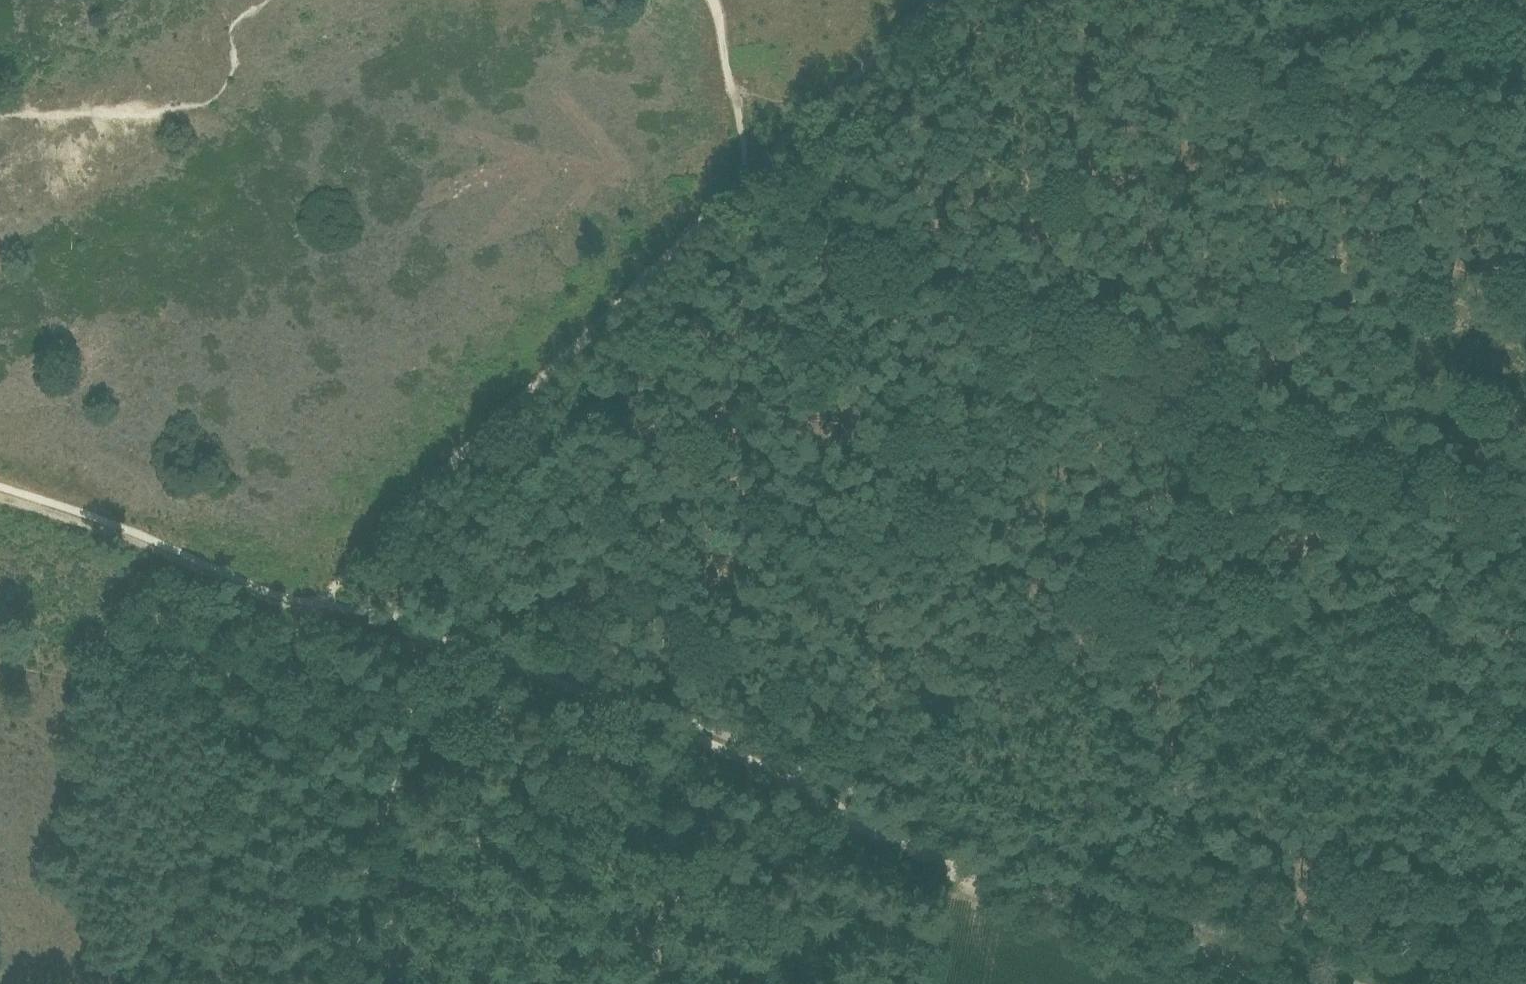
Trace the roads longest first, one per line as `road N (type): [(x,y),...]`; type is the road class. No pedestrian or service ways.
road 1 (track): [(316,611),(444,641),(1316,983)]
road 2 (track): [(316,611),(938,0)]
road 3 (track): [(109,983),(121,939),(226,737),(316,611)]
road 4 (track): [(343,983),(357,808),(418,624)]
road 5 (track): [(0,501),(316,611)]

